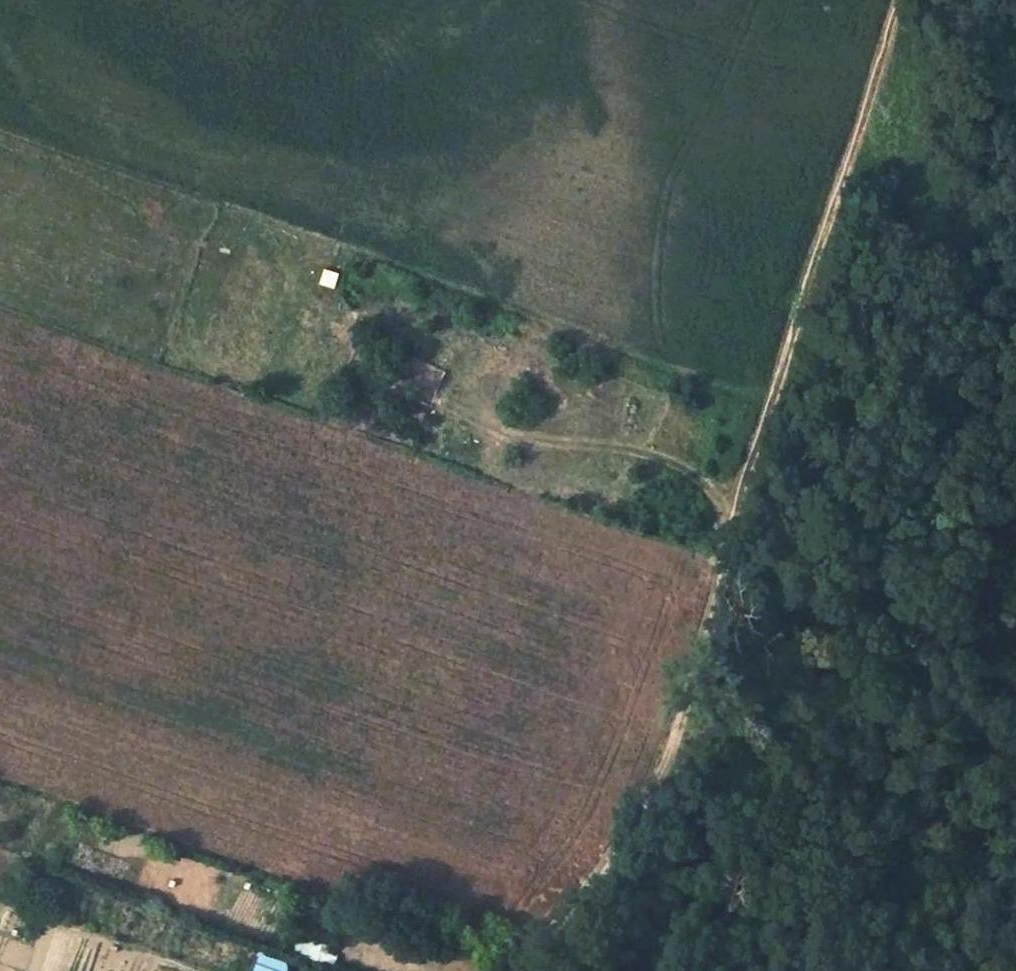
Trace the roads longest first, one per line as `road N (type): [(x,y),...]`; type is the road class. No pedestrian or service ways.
road 1 (track): [(903,0),(843,193),(827,222),(785,395),(647,737),(584,861),(498,970)]

